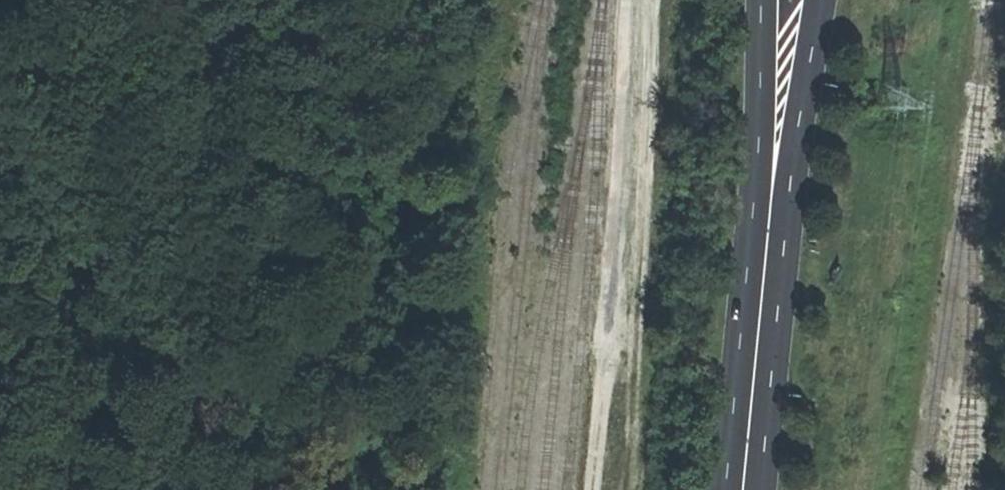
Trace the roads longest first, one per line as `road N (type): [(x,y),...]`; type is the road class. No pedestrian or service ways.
road 1 (secondary): [(771,241),(745,489)]
road 2 (secondary): [(771,241),(819,0)]
road 3 (secondary): [(766,0),(771,241)]

